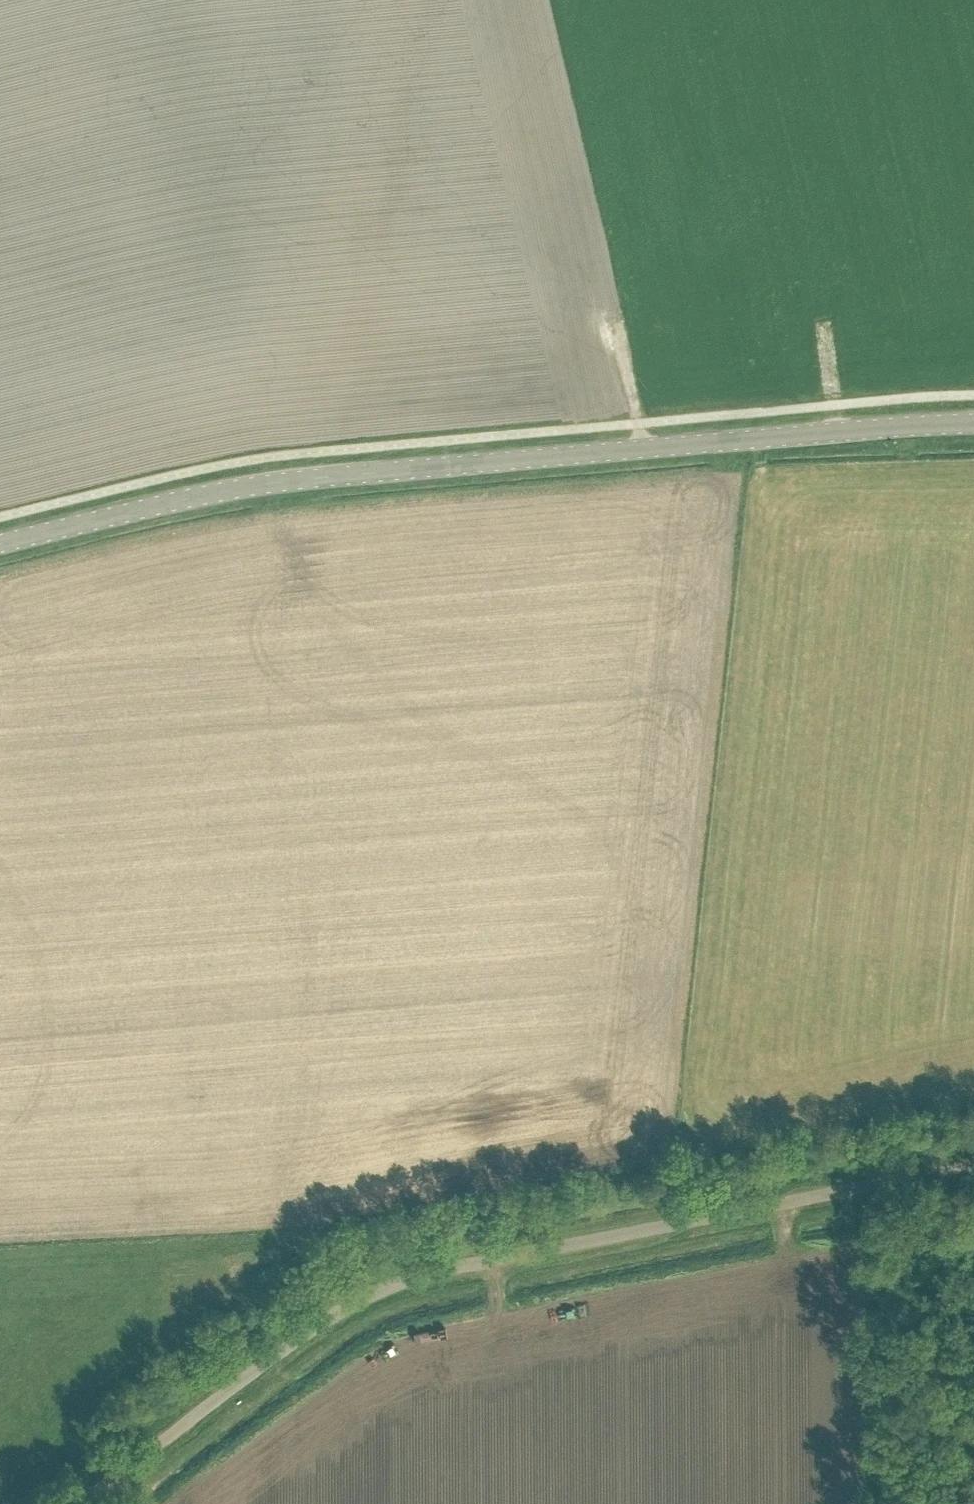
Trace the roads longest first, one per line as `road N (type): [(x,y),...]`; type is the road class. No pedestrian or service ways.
road 1 (tertiary): [(973,422),(295,482),(0,544)]
road 2 (unclassified): [(77,1503),(309,1328),(408,1277),(973,1165)]

